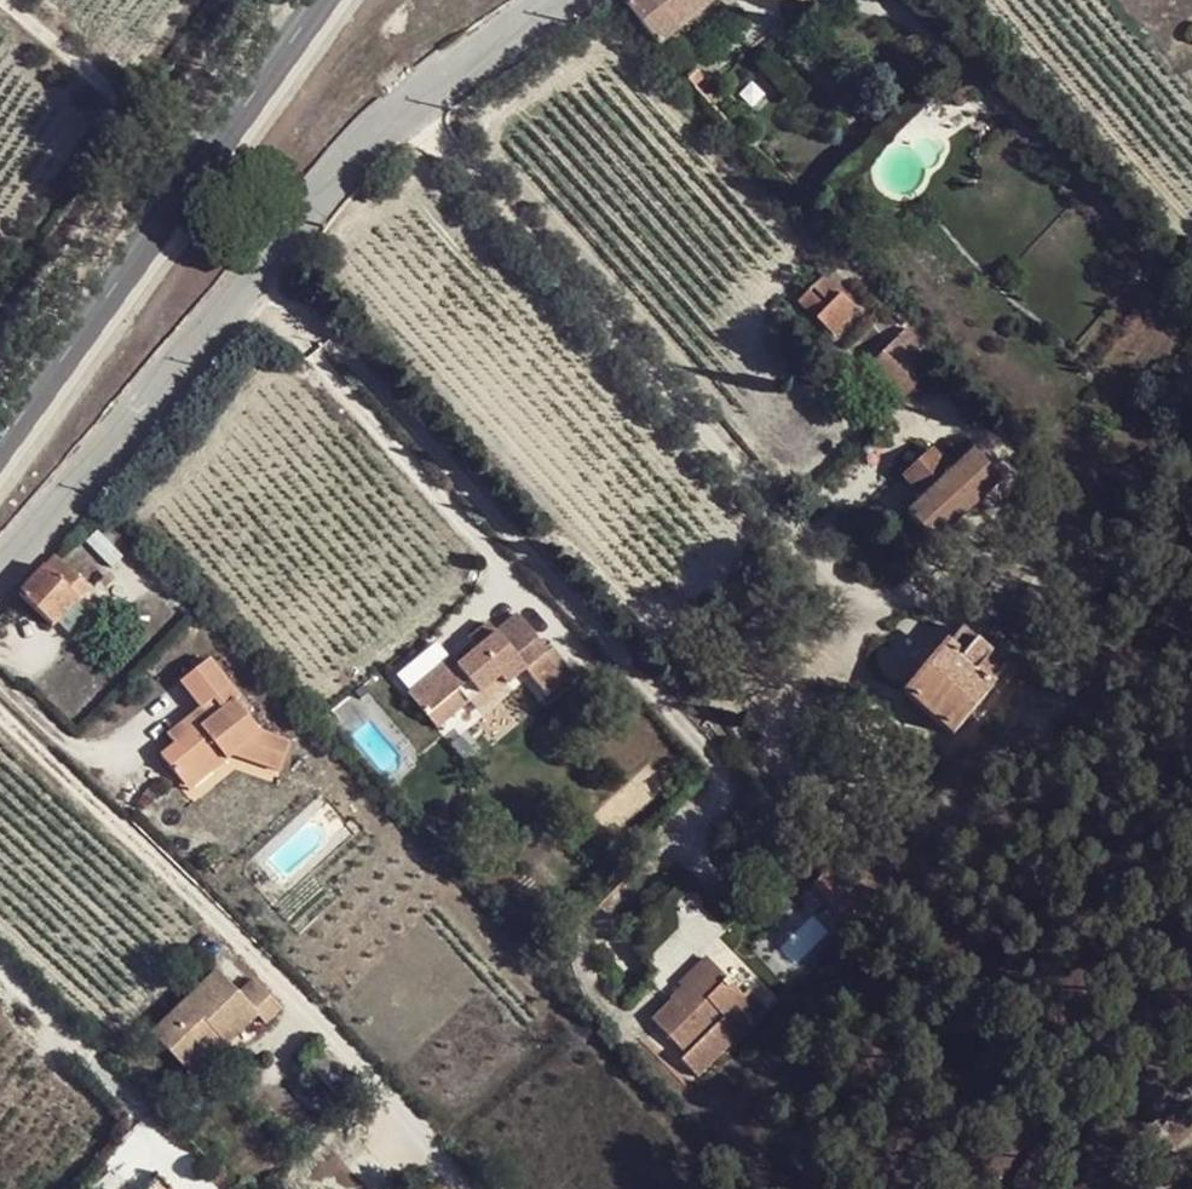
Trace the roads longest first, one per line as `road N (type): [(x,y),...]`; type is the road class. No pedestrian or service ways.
road 1 (residential): [(0,567),(270,271),(388,129),(549,0)]
road 2 (tertiary): [(326,0),(0,449)]

